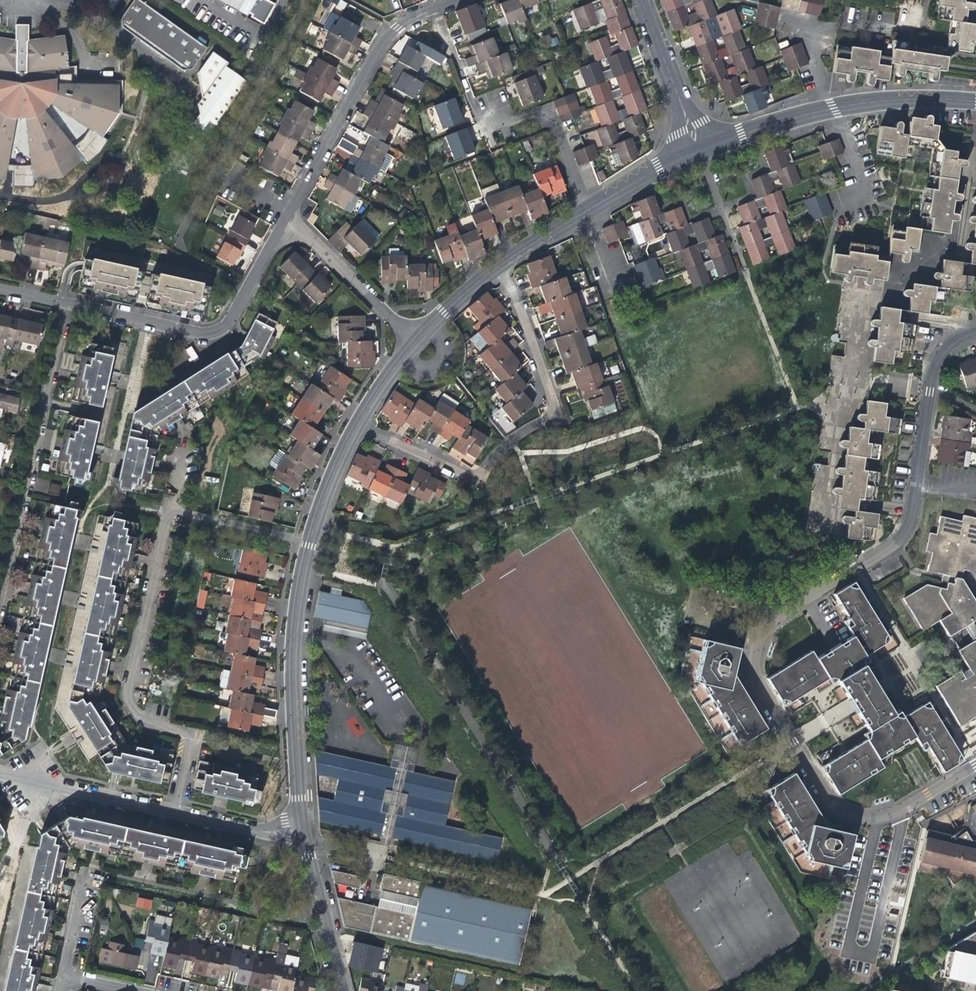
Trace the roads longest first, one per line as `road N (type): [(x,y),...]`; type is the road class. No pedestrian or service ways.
road 1 (residential): [(931,384),(909,520),(894,541),(780,614),(758,641),(751,675),(822,795),(843,810),(878,818),(975,764)]
road 2 (residential): [(0,290),(208,334),(227,322),(284,213)]
road 3 (residential): [(694,153),(552,223),(473,274),(411,342)]
road 4 (residential): [(310,545),(293,682),(306,838)]
road 5 (residential): [(975,102),(897,100),(797,116),(694,153)]
road 6 (residential): [(444,0),(414,12),(371,49),(284,213)]
road 7 (residential): [(196,734),(140,720),(123,693),(161,512)]
road 8 (residential): [(411,342),(350,437),(310,545)]
road 9 (residential): [(0,773),(177,811)]
road 10 (residential): [(411,342),(284,213)]
road 11 (residential): [(637,0),(694,153)]
road 12 (residential): [(306,838),(344,990)]
road 13 (residential): [(310,545),(161,512)]
road 14 (residential): [(177,811),(306,838)]

